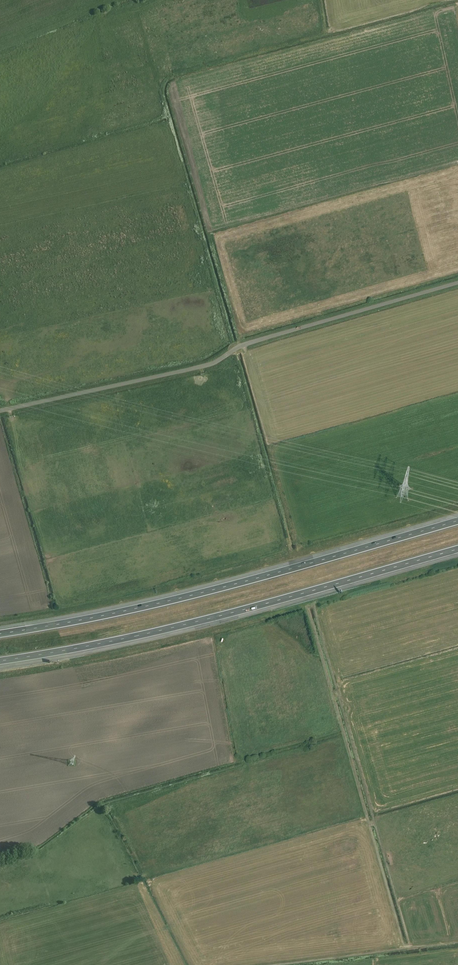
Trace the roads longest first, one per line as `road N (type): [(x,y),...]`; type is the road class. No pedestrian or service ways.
road 1 (unclassified): [(0,411),(214,363),(241,346),(457,283)]
road 2 (motorway): [(457,519),(159,599),(0,632)]
road 3 (motorway): [(0,660),(166,629),(457,548)]

